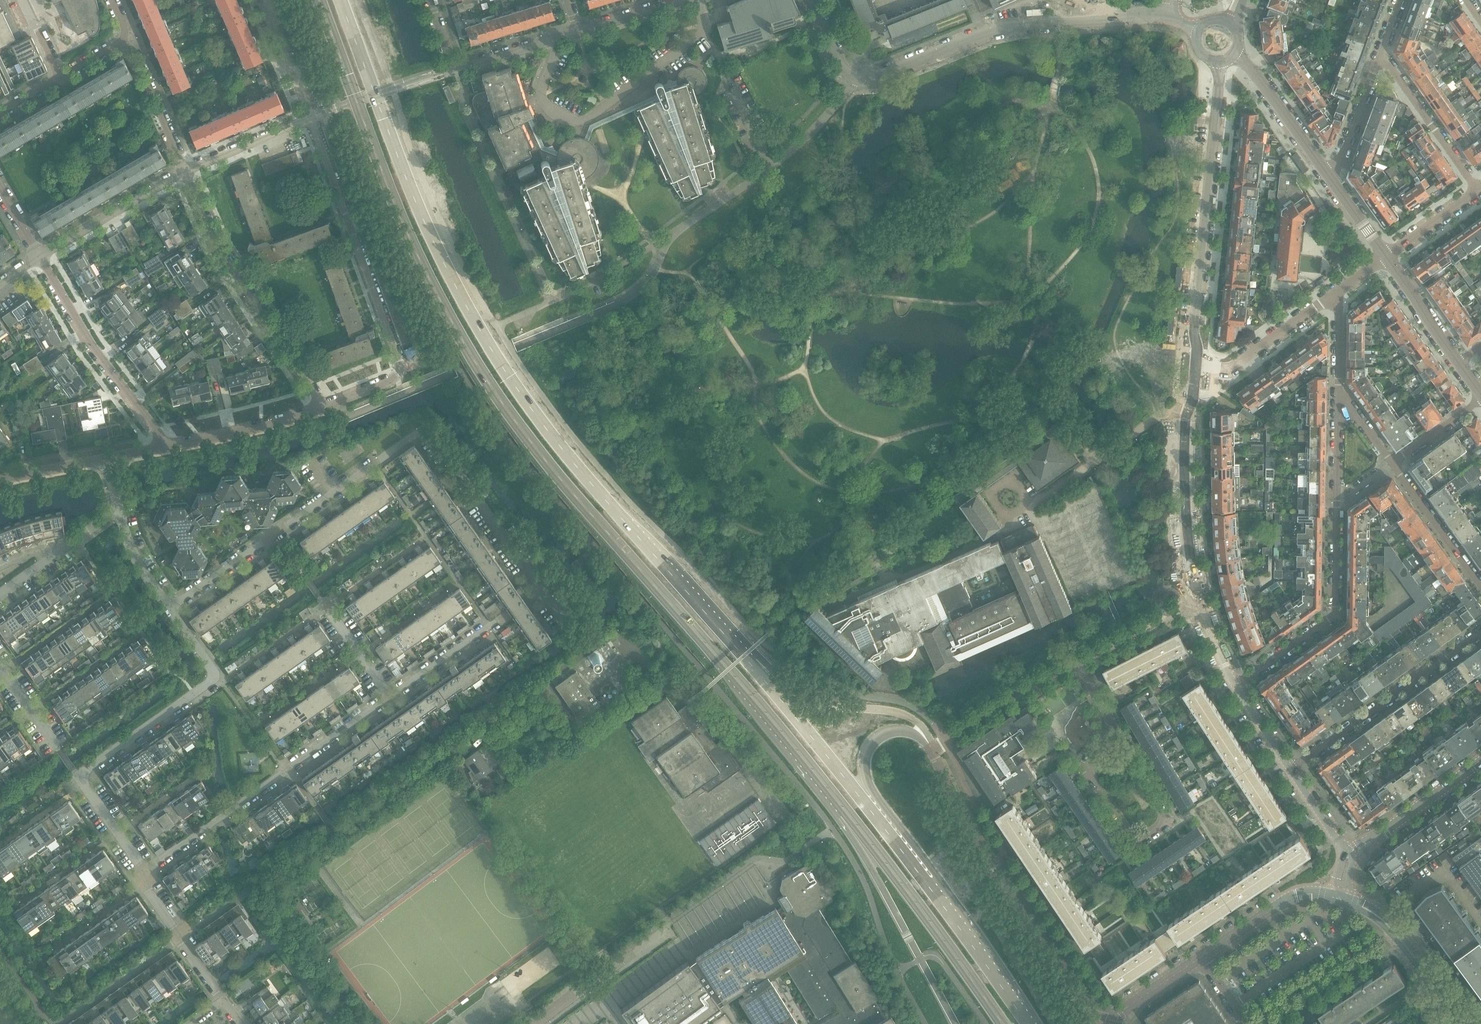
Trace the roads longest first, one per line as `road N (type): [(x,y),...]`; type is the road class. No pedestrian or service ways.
road 1 (primary): [(320,0),(439,297),(502,403),(832,800)]
road 2 (primary): [(753,665),(562,448),(482,332),(405,169),(343,0)]
road 3 (residential): [(170,607),(424,428),(542,589)]
road 4 (residential): [(513,320),(612,272),(753,180),(820,125),(855,82)]
road 5 (residential): [(145,870),(78,775),(214,678),(170,607)]
road 6 (residential): [(323,405),(397,381),(404,370),(311,120)]
road 7 (residential): [(1339,394),(1336,607),(1235,686)]
road 8 (tertiary): [(1118,1017),(1089,1004),(993,864),(936,757)]
road 9 (tertiary): [(1196,365),(1219,62)]
road 10 (residential): [(145,870),(390,695)]
road 11 (primary): [(935,890),(753,665)]
road 12 (primary): [(832,800),(1003,1023)]
road 13 (residential): [(323,405),(222,258),(184,172)]
road 14 (residential): [(272,889),(280,867),(480,729)]
road 15 (residential): [(855,82),(1007,28),(1111,18)]
road 16 (primary): [(832,800),(956,1023)]
road 17 (primary): [(935,890),(865,767),(872,742),(895,731),(914,734),(936,757)]
road 18 (tertiary): [(1198,600),(1186,466),(1196,365)]
road 19 (residential): [(1290,770),(1480,632)]
road 20 (residential): [(166,445),(42,256)]
road 21 (primary): [(936,757),(908,716),(826,704),(753,665)]
road 22 (residential): [(390,695),(542,589)]
road 23 (tertiary): [(1343,900),(1381,919),(1462,1023)]
road 24 (residential): [(1480,191),(1380,58)]
road 25 (residential): [(42,256),(184,172)]
road 26 (primary): [(1028,1023),(935,890)]
road 27 (residential): [(166,445),(323,405)]
road 28 (tertiary): [(1349,854),(1480,760)]
road 29 (residential): [(358,1023),(277,910),(272,889)]
road 30 (residential): [(1196,365),(1231,367),(1333,296)]
road 31 (tertiary): [(1197,959),(1293,897),(1332,897)]
road 32 (residential): [(1480,586),(1393,463)]
road 33 (residential): [(1325,173),(1235,53)]
road 34 (residential): [(60,1023),(181,936)]
road 35 (residential): [(1138,845),(1166,819),(1110,725)]
road 36 (residential): [(184,172),(135,49),(123,42)]
road 37 (residential): [(1110,725),(1090,768),(1138,845)]
road 38 (residential): [(184,172),(311,120)]
road 39 (residential): [(1077,663),(1198,600)]
road 40 (residential): [(452,71),(577,31)]
road 41 (residential): [(311,120),(262,0)]
road 42 (residential): [(1380,58),(1338,162),(1325,173)]
road 43 (residential): [(1459,362),(1386,258)]
road 44 (residential): [(531,1023),(631,953)]

